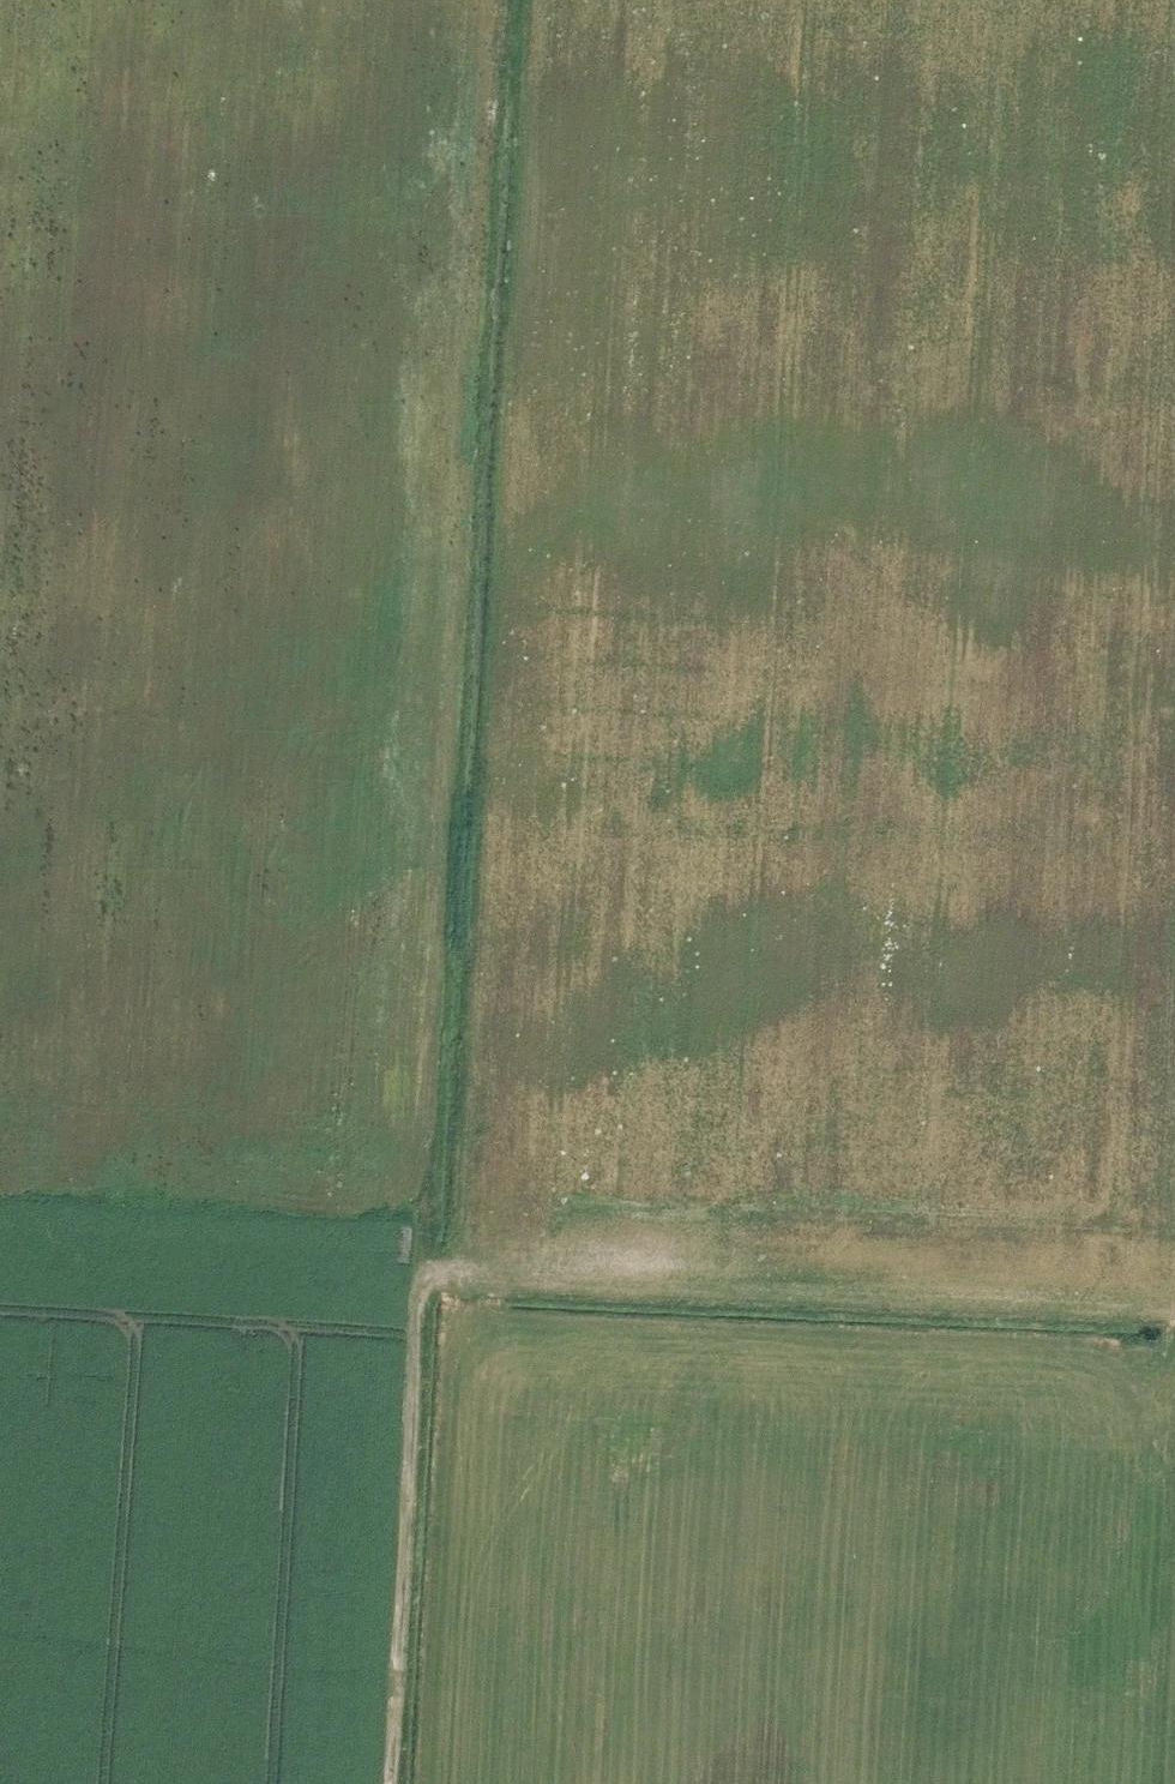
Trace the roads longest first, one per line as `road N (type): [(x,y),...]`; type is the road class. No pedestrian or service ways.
road 1 (track): [(389,1783),(417,1306),(425,1281),(1174,1318)]

